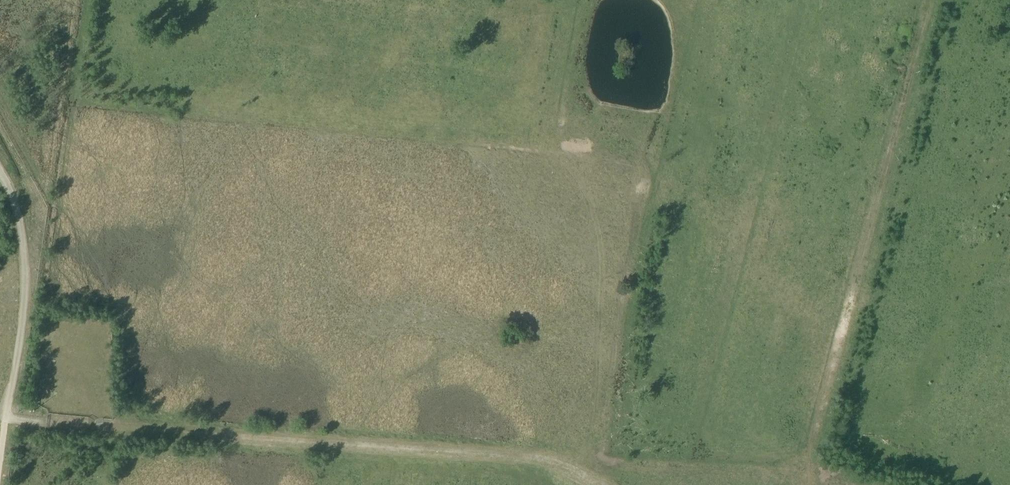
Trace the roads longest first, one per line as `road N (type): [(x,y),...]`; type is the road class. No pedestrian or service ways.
road 1 (track): [(0,174),(18,229),(24,296),(10,422)]

